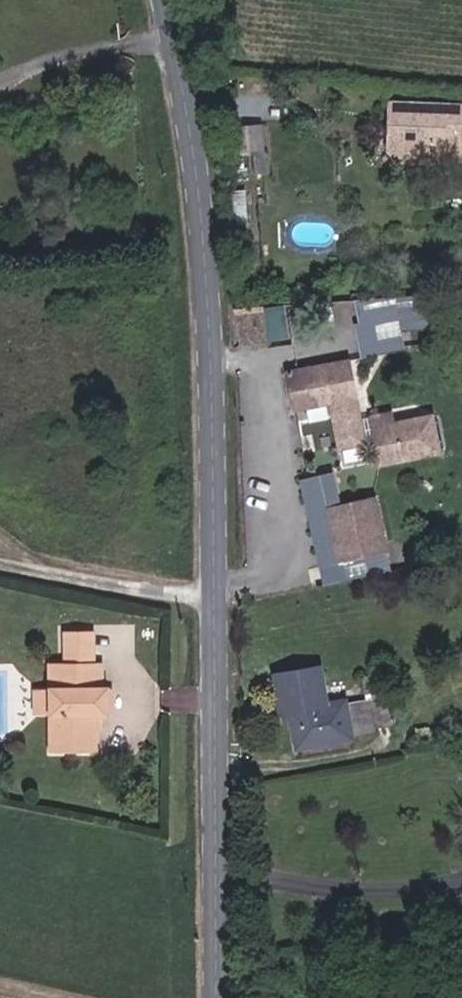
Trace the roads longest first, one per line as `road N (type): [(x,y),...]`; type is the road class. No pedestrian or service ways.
road 1 (secondary): [(164,0),(210,316),(217,997)]

